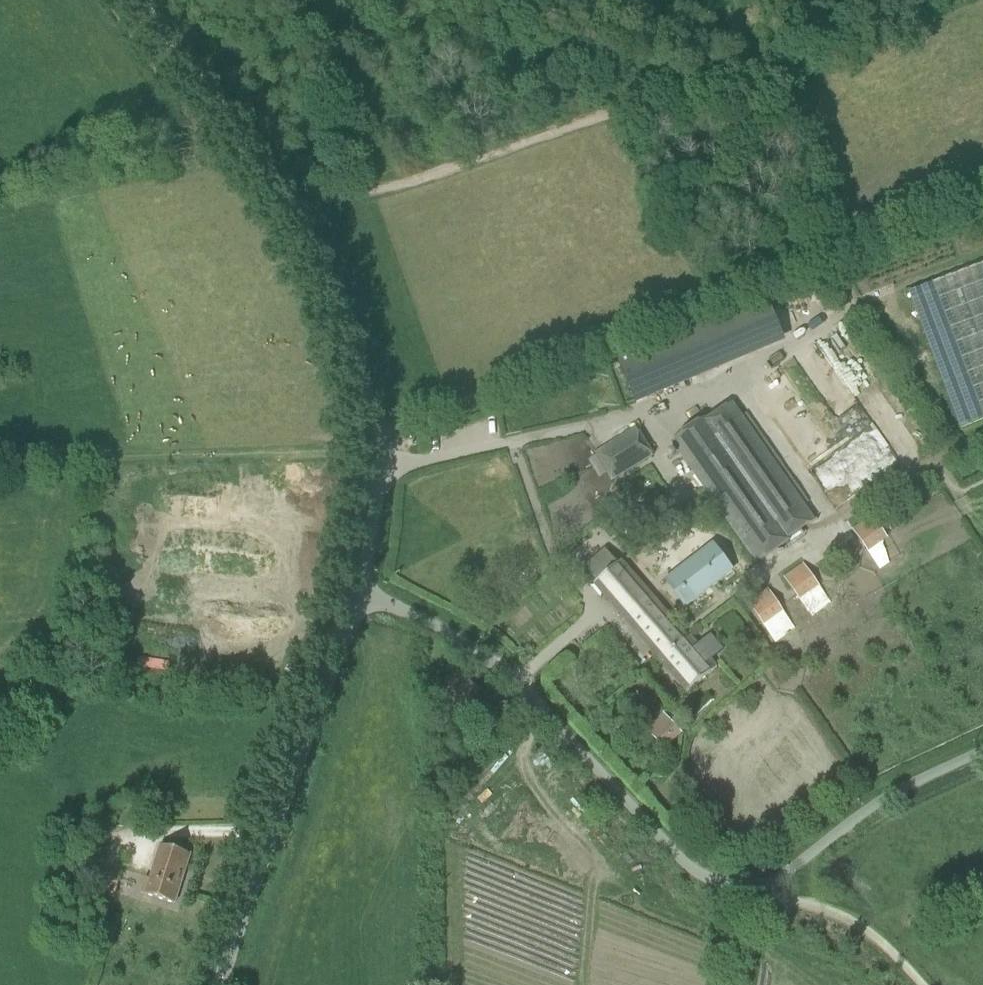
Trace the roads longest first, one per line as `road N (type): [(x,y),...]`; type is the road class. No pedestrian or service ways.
road 1 (residential): [(218,984),(348,599),(370,500),(370,435),(350,355),(284,214),(130,0)]

